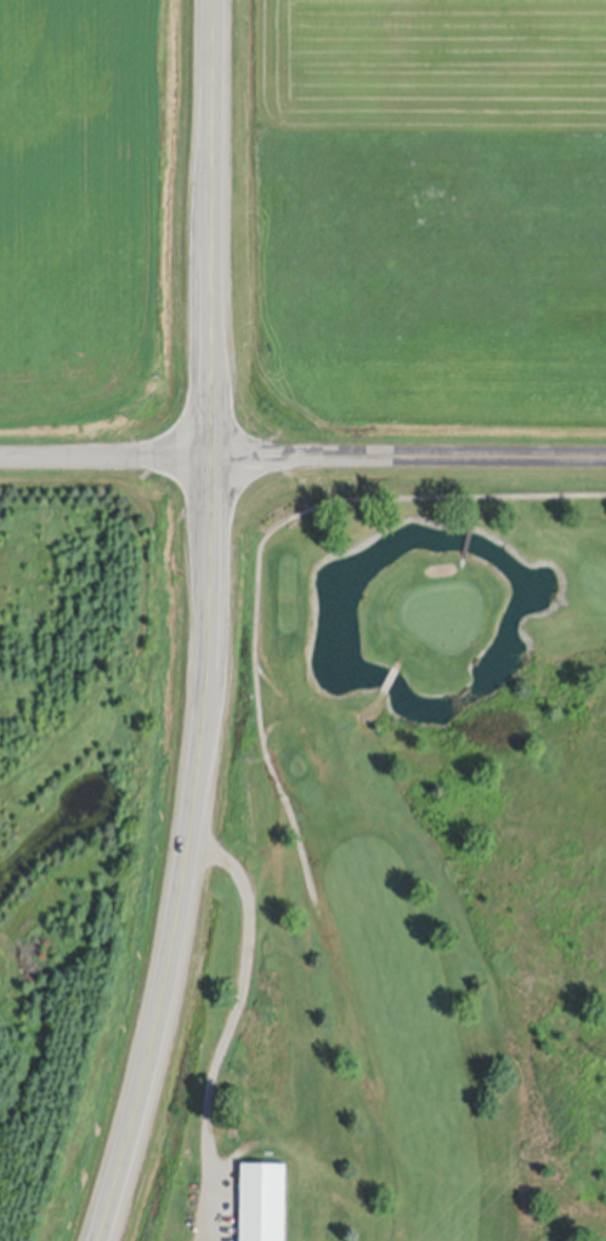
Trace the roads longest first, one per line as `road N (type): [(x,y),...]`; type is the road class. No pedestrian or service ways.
road 1 (secondary): [(101,1240),(176,939),(209,697),(214,0)]
road 2 (residential): [(0,459),(605,456)]

